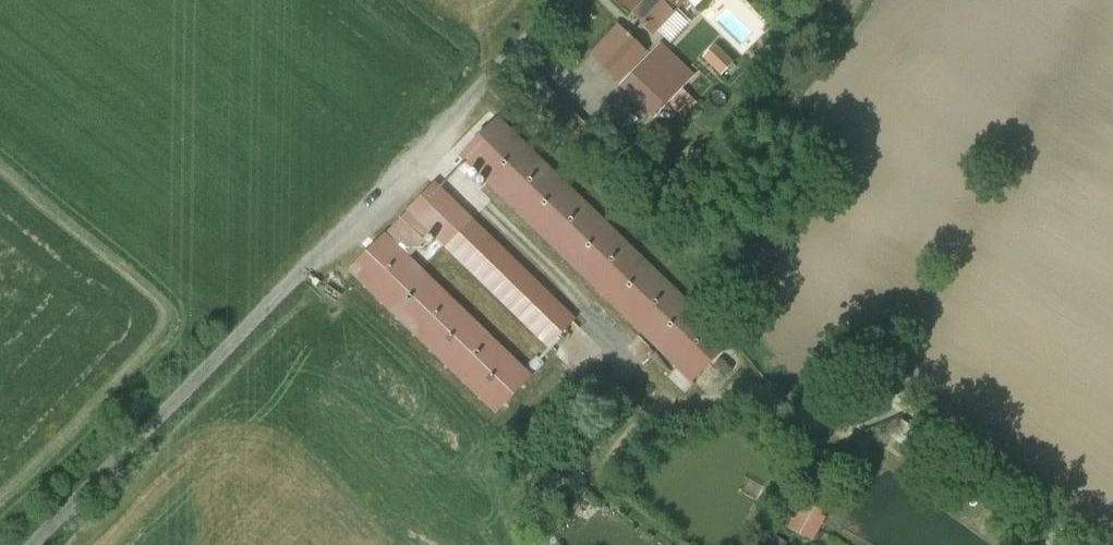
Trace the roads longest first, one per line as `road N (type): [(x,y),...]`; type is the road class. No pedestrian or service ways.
road 1 (unclassified): [(35,544),(562,0)]

